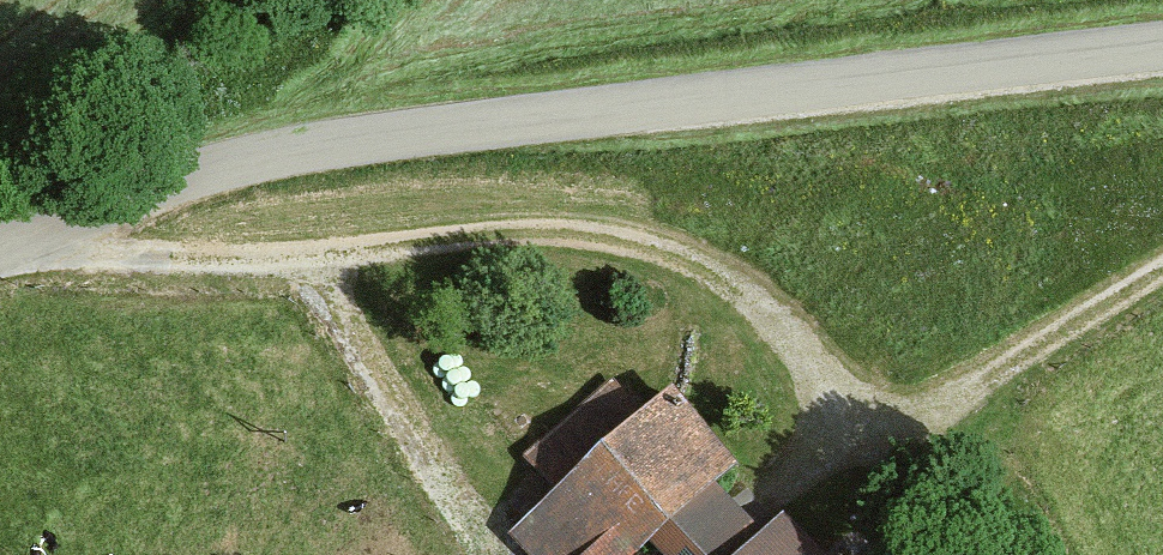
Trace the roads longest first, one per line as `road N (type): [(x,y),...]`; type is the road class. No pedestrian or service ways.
road 1 (track): [(2,241),(325,272),(617,246),(766,301),(884,448),(1162,271)]
road 2 (tertiary): [(1162,49),(356,140),(156,185),(0,242)]
road 3 (track): [(325,272),(498,554)]

